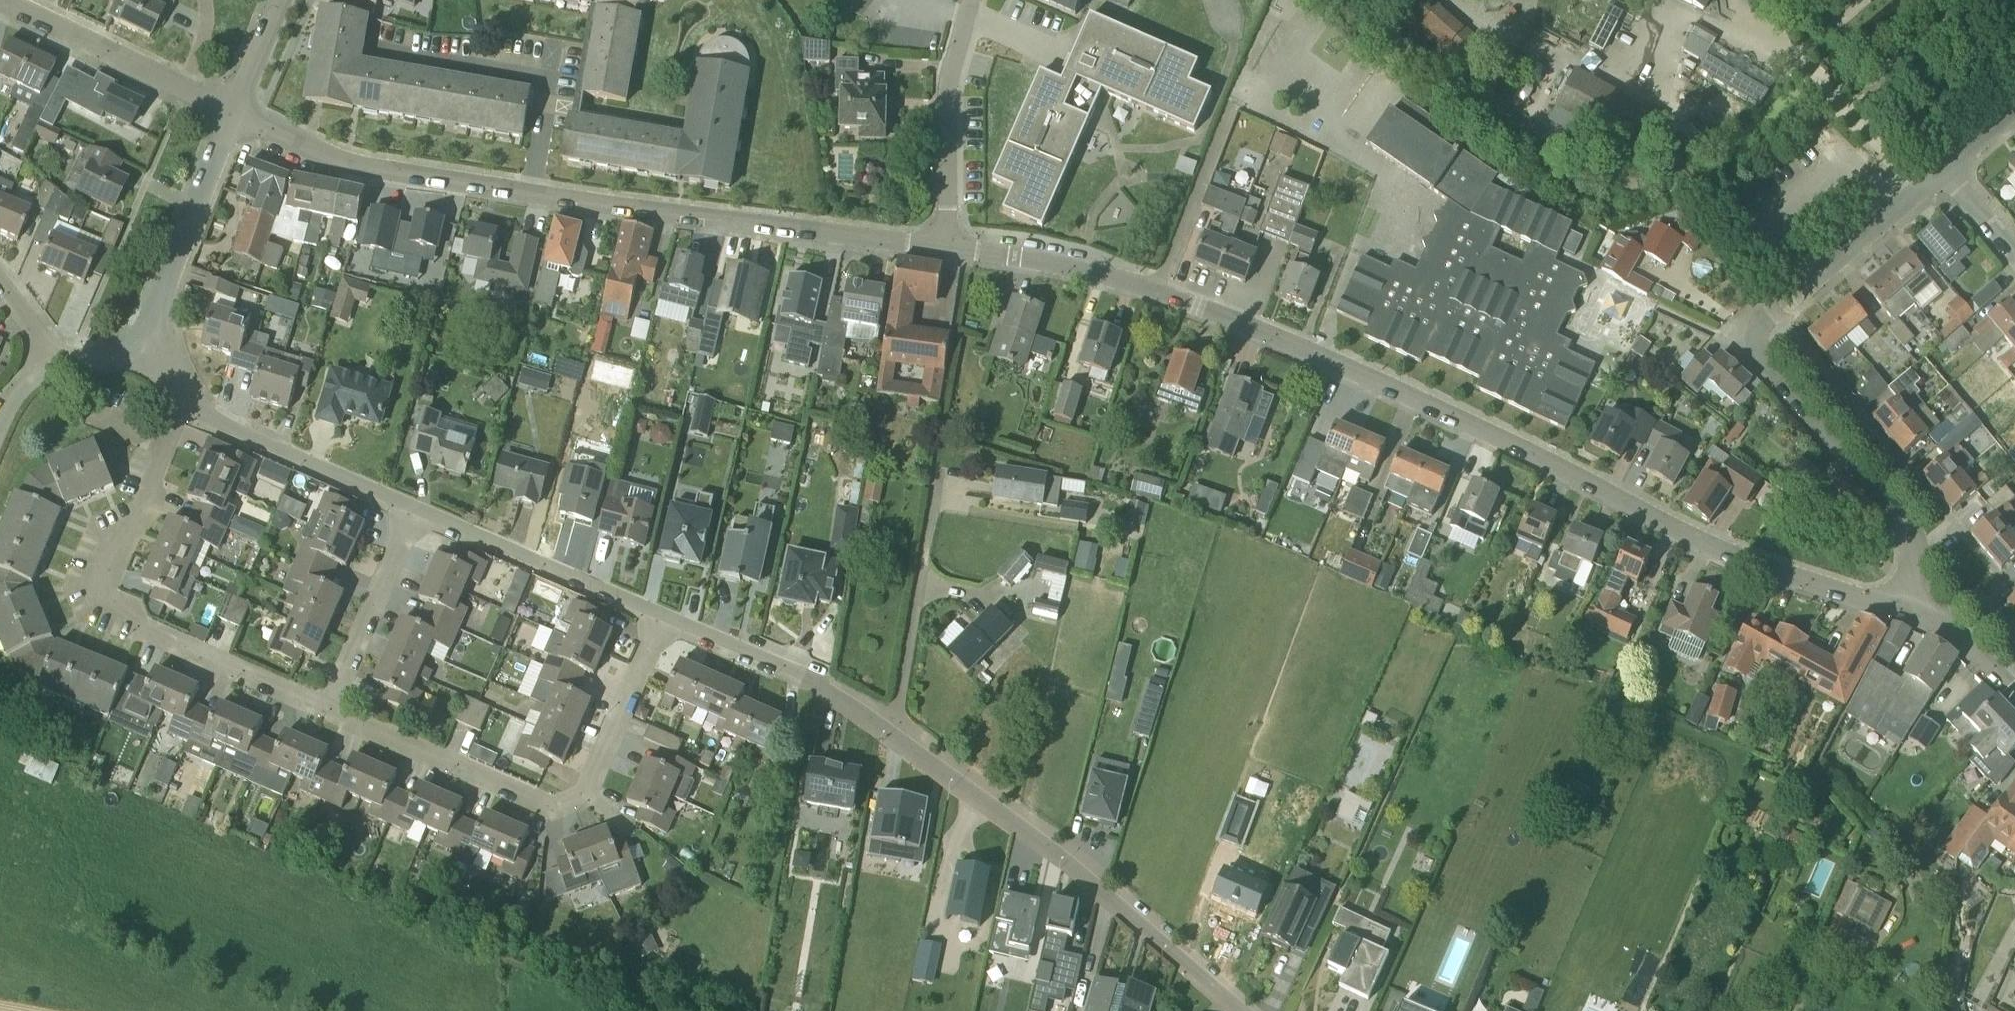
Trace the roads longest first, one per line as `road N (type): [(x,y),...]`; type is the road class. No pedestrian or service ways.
road 1 (residential): [(1908,606),(1777,571),(1458,417),(1163,292),(944,249)]
road 2 (residential): [(944,249),(386,172),(305,147),(233,110)]
road 3 (residential): [(1908,606),(1916,575),(1904,520),(1761,353),(1759,337),(1777,311),(1919,194)]
road 4 (residential): [(329,714),(130,629),(110,611),(113,557),(187,399)]
road 5 (residential): [(659,619),(588,794),(569,805),(539,803),(329,714)]
road 6 (residential): [(1234,1010),(1037,836),(896,732)]
road 7 (residential): [(659,619),(409,510)]
road 8 (residential): [(143,362),(233,110)]
road 9 (residential): [(896,732),(814,682),(659,619)]
road 10 (residential): [(935,476),(896,732)]
road 11 (residential): [(233,110),(5,0)]
road 12 (residential): [(944,249),(947,109),(970,0)]
road 13 (residential): [(409,510),(238,432),(187,399)]
road 14 (residential): [(409,510),(329,714)]
road 15 (residential): [(2014,691),(1960,634),(1908,606)]
road 16 (residential): [(233,110),(283,0)]

